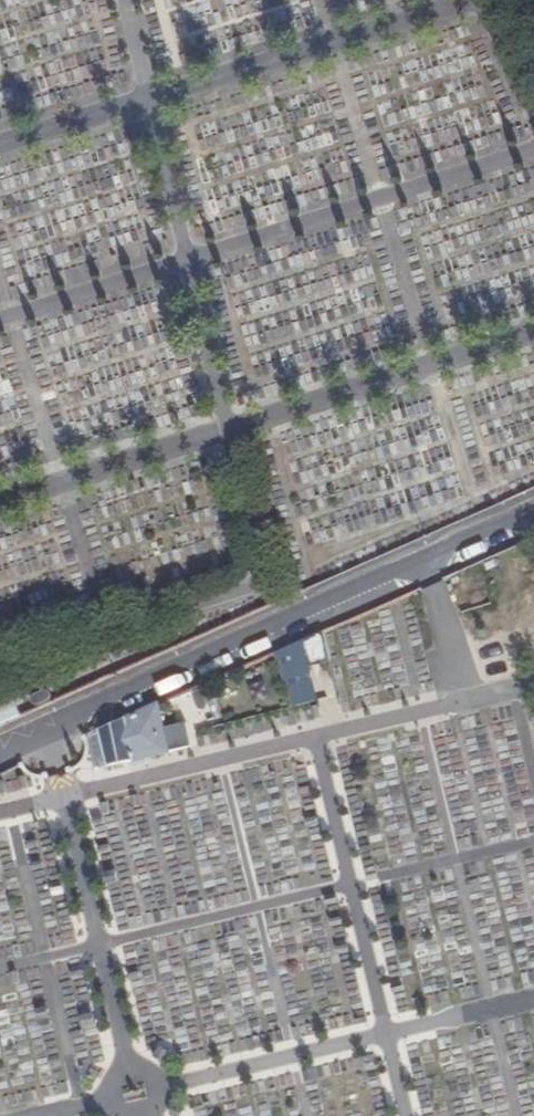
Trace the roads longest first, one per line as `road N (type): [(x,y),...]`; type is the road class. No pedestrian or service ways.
road 1 (residential): [(533,515),(0,746)]

